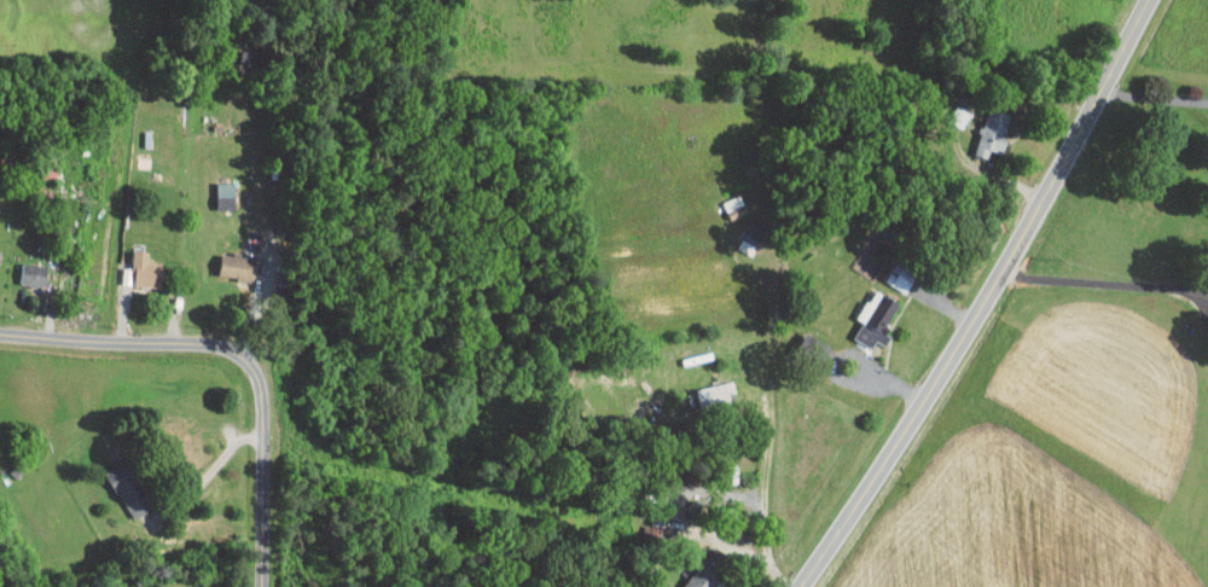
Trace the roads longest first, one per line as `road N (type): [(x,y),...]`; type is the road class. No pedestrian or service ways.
road 1 (primary): [(800,586),(970,330),(1150,0)]
road 2 (residential): [(263,374),(232,348),(0,336)]
road 3 (residential): [(1207,317),(1181,290),(1001,277)]
road 4 (residential): [(261,586),(263,374)]

